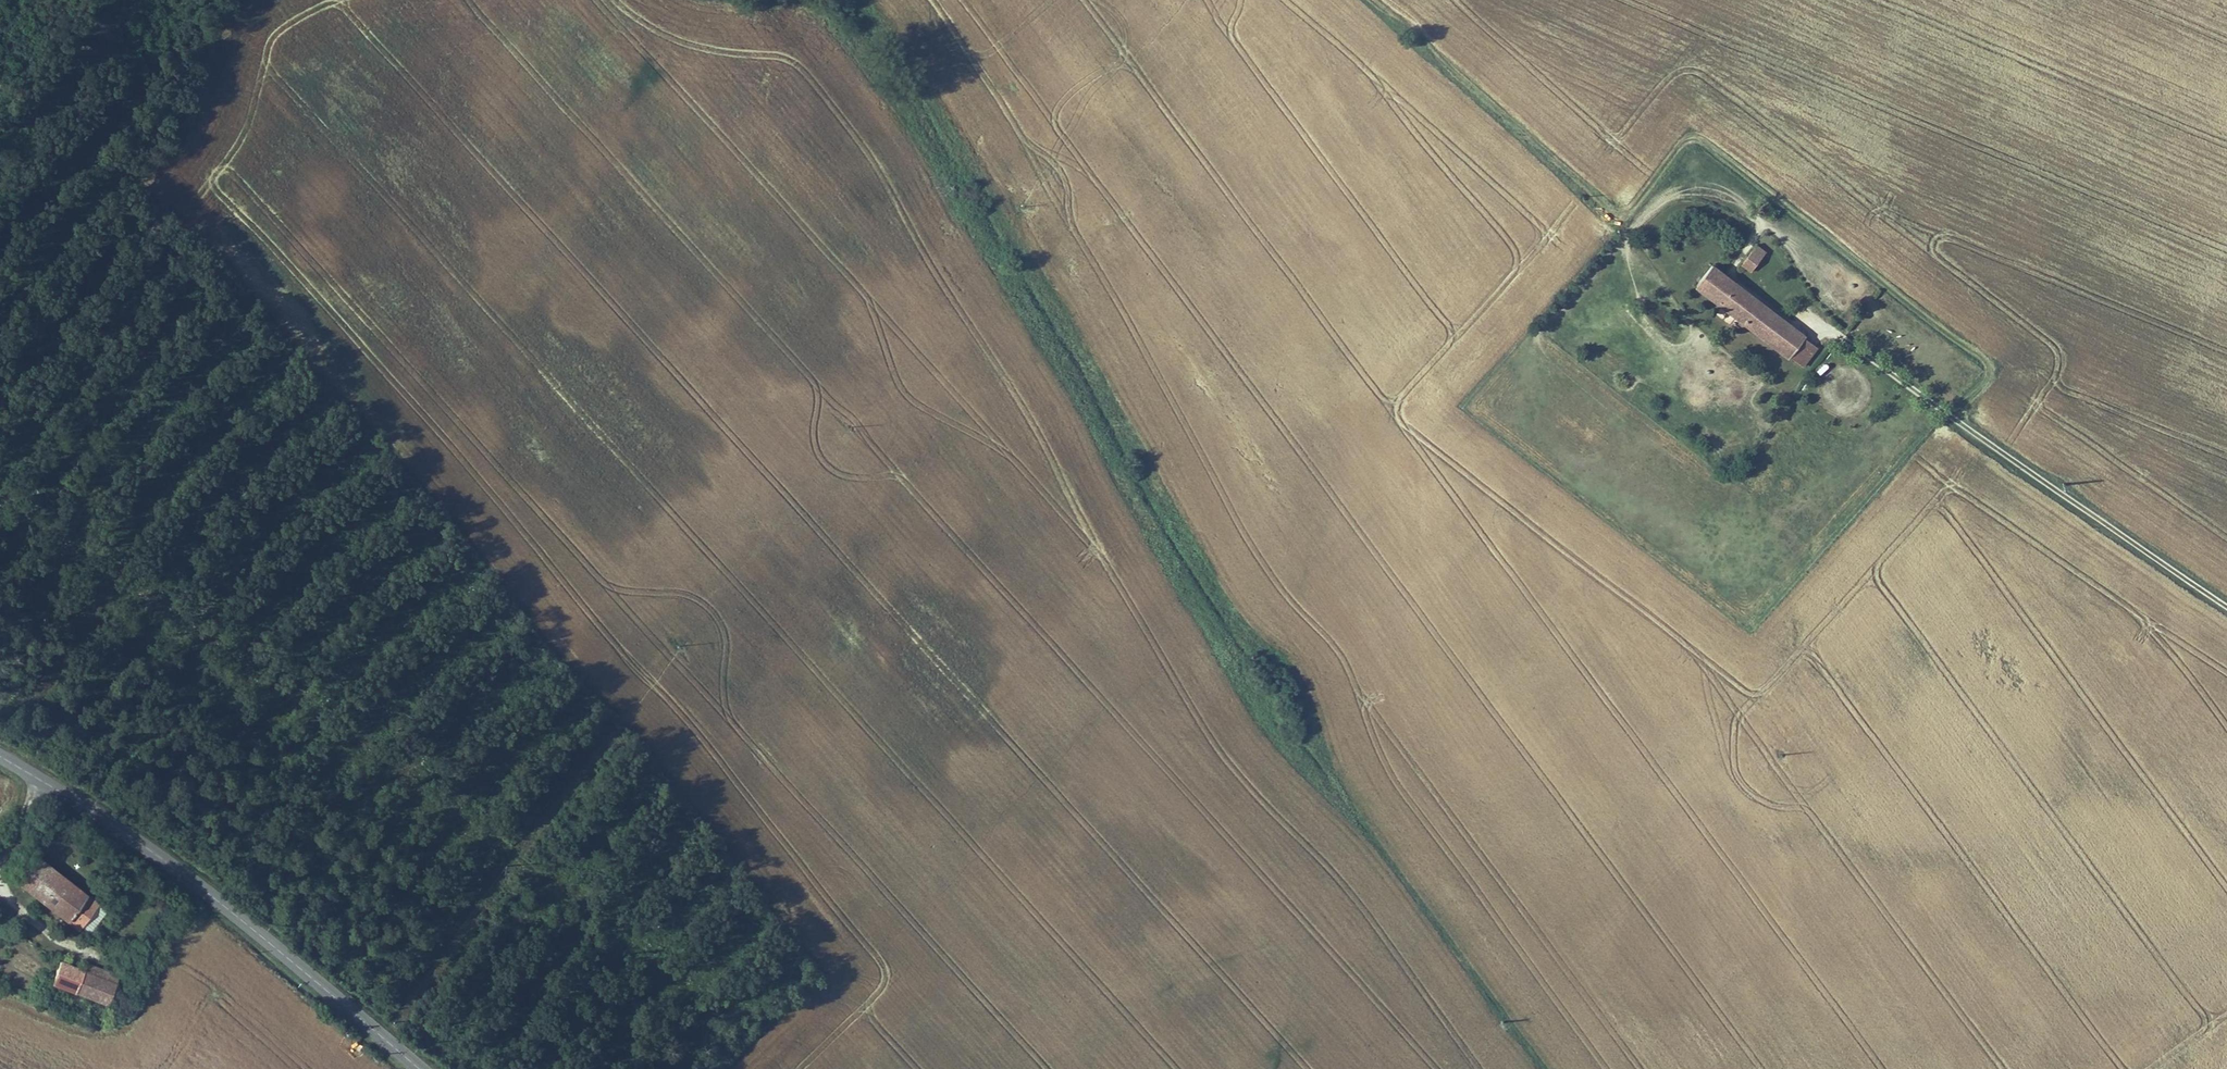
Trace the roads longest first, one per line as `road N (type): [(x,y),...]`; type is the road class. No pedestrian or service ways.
road 1 (tertiary): [(421,1068),(143,843),(0,755)]
road 2 (track): [(1841,334),(2226,606)]

